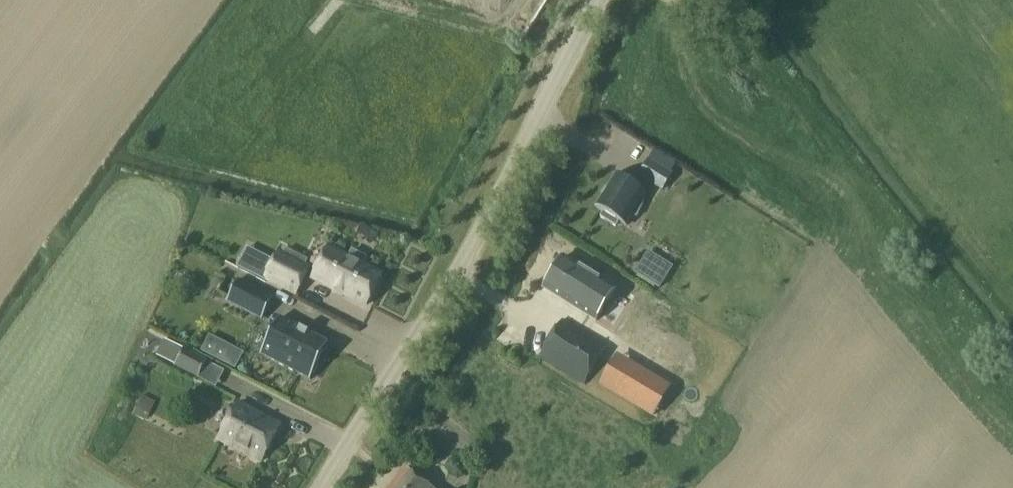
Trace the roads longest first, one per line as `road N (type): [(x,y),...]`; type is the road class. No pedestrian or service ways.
road 1 (unclassified): [(321,487),(449,284),(594,0)]

